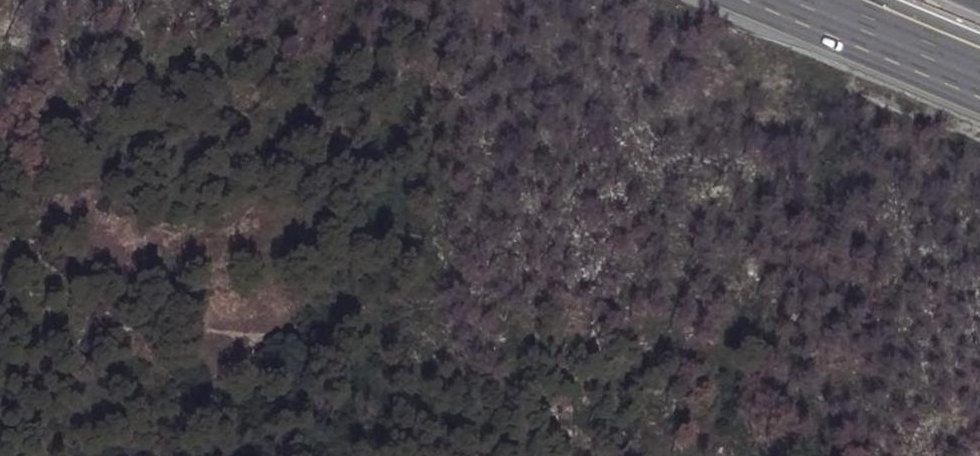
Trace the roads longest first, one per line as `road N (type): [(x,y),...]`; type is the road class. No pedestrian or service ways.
road 1 (motorway): [(796,0),(979,75)]

